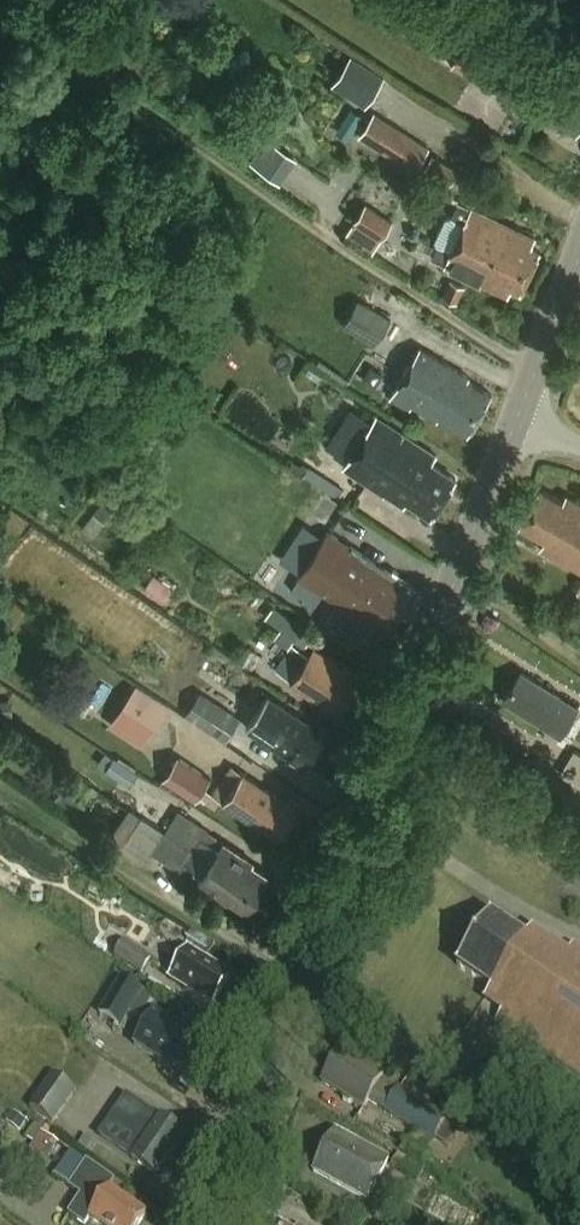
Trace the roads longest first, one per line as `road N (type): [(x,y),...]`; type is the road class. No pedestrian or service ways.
road 1 (secondary): [(208,1224),(518,420)]
road 2 (residential): [(538,369),(379,272),(0,7)]

